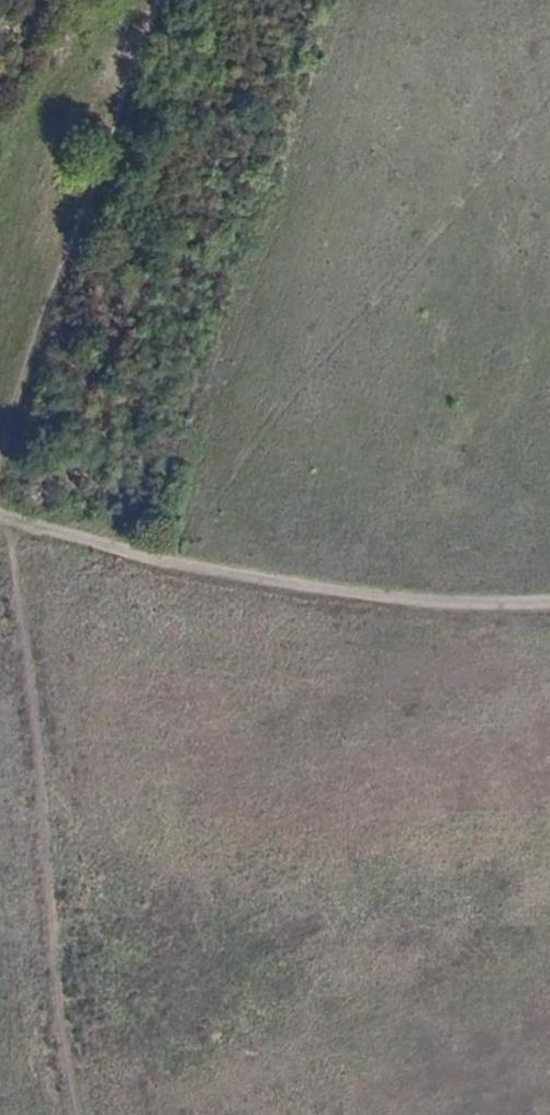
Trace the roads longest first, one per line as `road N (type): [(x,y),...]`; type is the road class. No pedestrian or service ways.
road 1 (track): [(0,463),(58,863),(60,991),(82,1114)]
road 2 (track): [(549,606),(391,601),(186,565),(0,516)]
road 3 (track): [(168,0),(0,452)]

